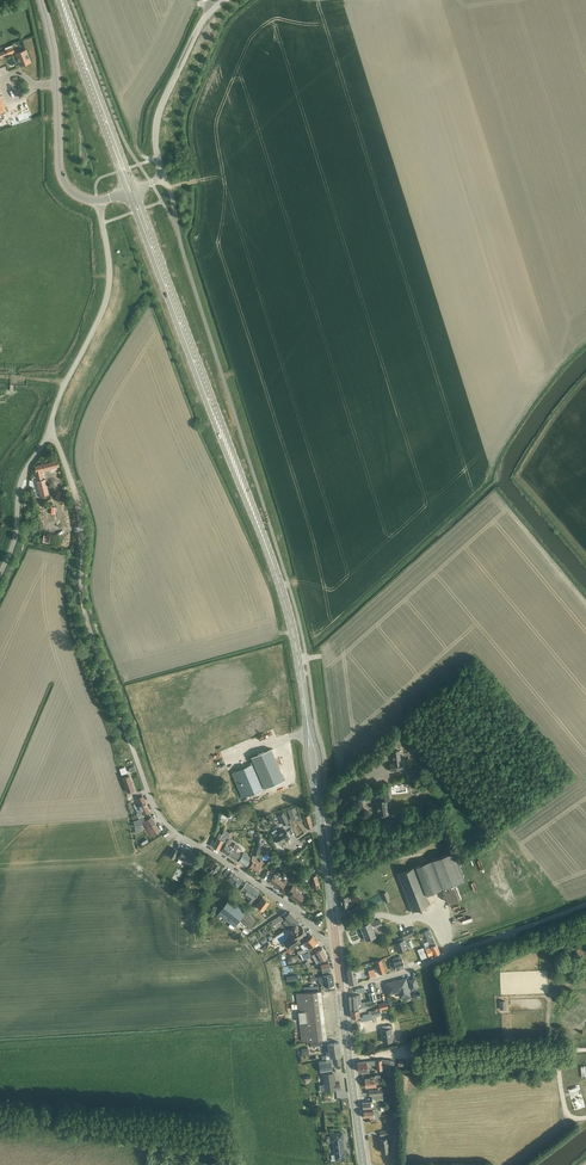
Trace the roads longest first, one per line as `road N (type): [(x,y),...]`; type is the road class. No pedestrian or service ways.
road 1 (secondary): [(322,829),(281,590),(131,190)]
road 2 (unclassified): [(48,435),(79,506),(85,613),(132,747)]
road 3 (residential): [(341,987),(585,904)]
road 4 (unclassified): [(48,435),(107,295),(98,201)]
road 5 (tertiary): [(98,201),(73,193),(61,174),(55,64),(41,0)]
road 6 (unclassified): [(225,385),(166,179)]
road 7 (secondary): [(61,0),(131,190)]
road 8 (unclassified): [(166,179),(156,140),(160,111),(199,27),(225,0)]
road 9 (secondary): [(363,1164),(341,987)]
road 10 (unclassified): [(0,575),(17,534),(21,483),(48,435)]
road 11 (residential): [(254,881),(174,832),(148,792)]

